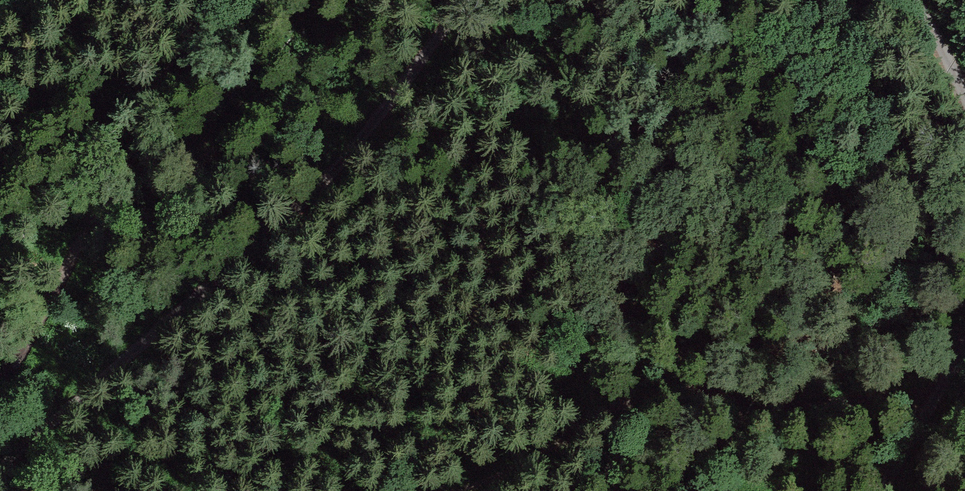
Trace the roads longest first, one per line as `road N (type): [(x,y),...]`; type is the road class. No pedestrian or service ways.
road 1 (track): [(0,462),(295,214),(356,149),(468,0)]
road 2 (track): [(448,490),(537,459),(649,394),(691,389),(794,401),(937,391)]
road 3 (track): [(0,380),(87,240),(197,0)]
road 4 (track): [(964,347),(878,490)]

